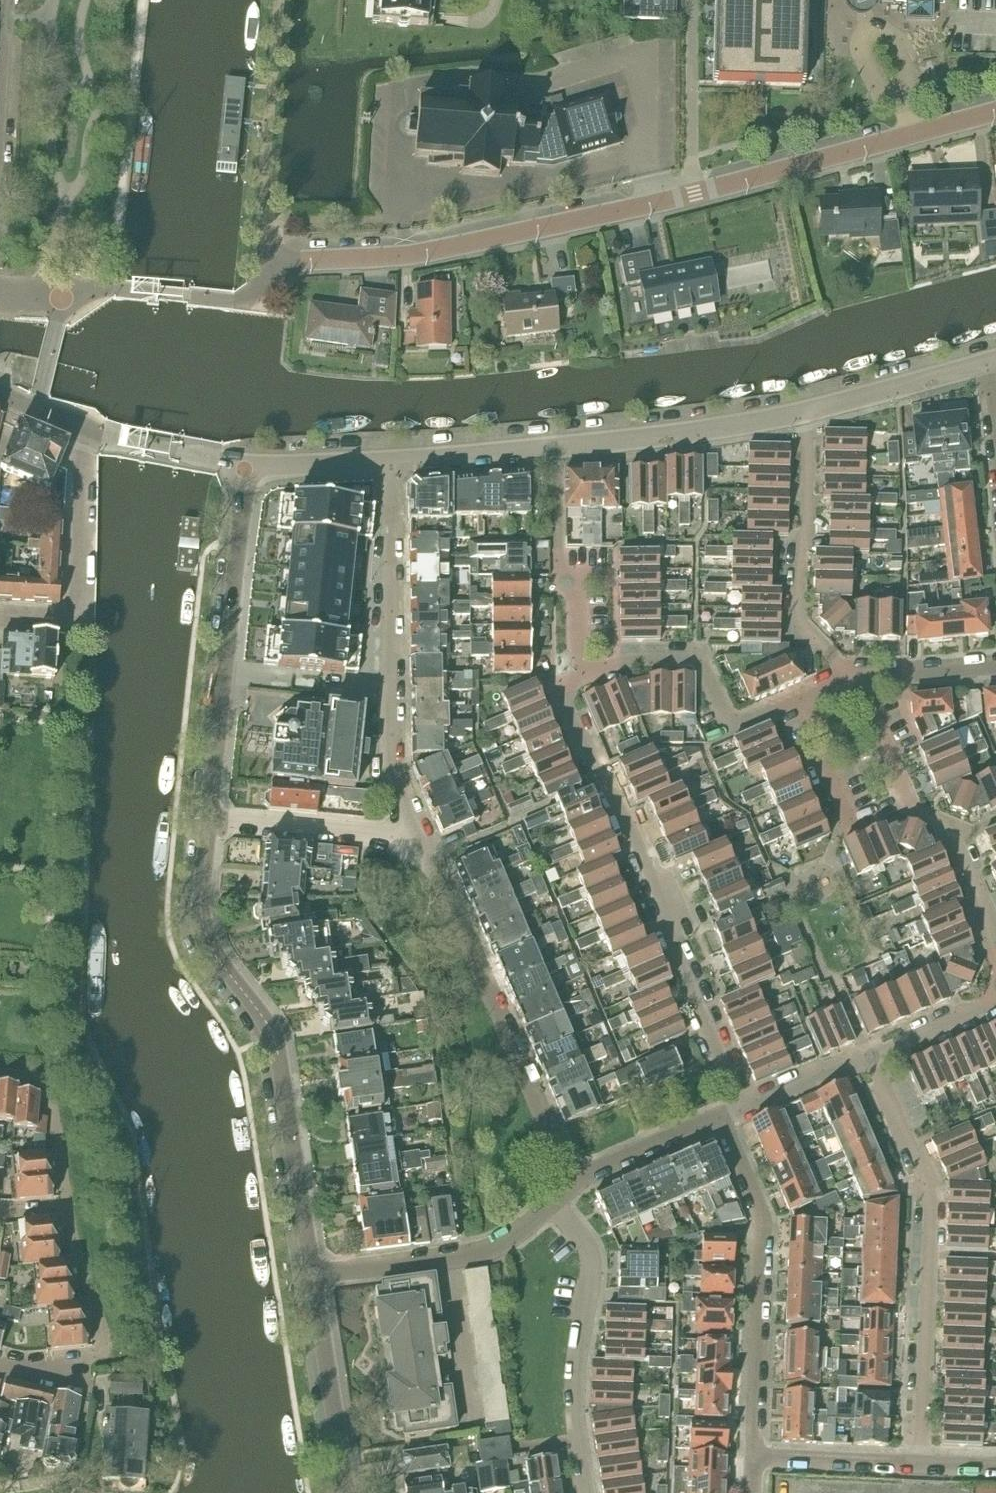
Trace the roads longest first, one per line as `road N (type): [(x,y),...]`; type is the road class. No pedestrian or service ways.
road 1 (residential): [(114,289),(244,299),(300,261),(418,253),(653,204),(995,112)]
road 2 (tertiary): [(313,1274),(273,1039),(203,935),(209,820)]
road 3 (residential): [(741,1108),(668,939),(668,914),(603,765),(583,746),(558,687)]
road 4 (residential): [(919,1464),(930,1188),(872,1056)]
road 5 (residential): [(422,838),(393,766),(393,461)]
road 6 (residential): [(573,1185),(422,838)]
road 7 (tertiary): [(209,820),(244,465)]
road 8 (residential): [(754,1456),(764,1220),(719,1117)]
road 9 (residential): [(856,676),(912,808),(950,822),(995,959)]
road 10 (residential): [(587,1492),(575,1389),(591,1256),(551,1204)]
road 11 (residential): [(847,677),(800,620),(808,410)]
road 12 (residential): [(805,696),(730,726),(703,659),(633,658),(580,679)]
road 13 (residential): [(0,615),(80,620),(83,426)]
road 14 (tertiary): [(555,446),(808,410)]
road 15 (residential): [(551,1204),(483,1250),(313,1274)]
road 16 (residential): [(580,679),(576,577),(557,577),(555,446)]
road 17 (tertiary): [(346,1492),(313,1274)]
road 18 (residential): [(422,838),(209,820)]
road 19 (tertiary): [(808,410),(986,363)]
road 20 (residential): [(66,1210),(48,1079),(0,1072)]
road 21 (residential): [(754,1456),(919,1464)]
road 22 (tertiary): [(393,461),(555,446)]
road 23 (residential): [(719,1117),(573,1185)]
road 24 (residential): [(106,1358),(66,1210)]
road 25 (tertiary): [(244,465),(393,461)]
road 26 (residential): [(872,1056),(741,1108)]
road 27 (residential): [(856,676),(995,664)]
road 28 (residential): [(995,994),(983,1008),(872,1056)]
road 29 (residential): [(848,825),(805,696)]

